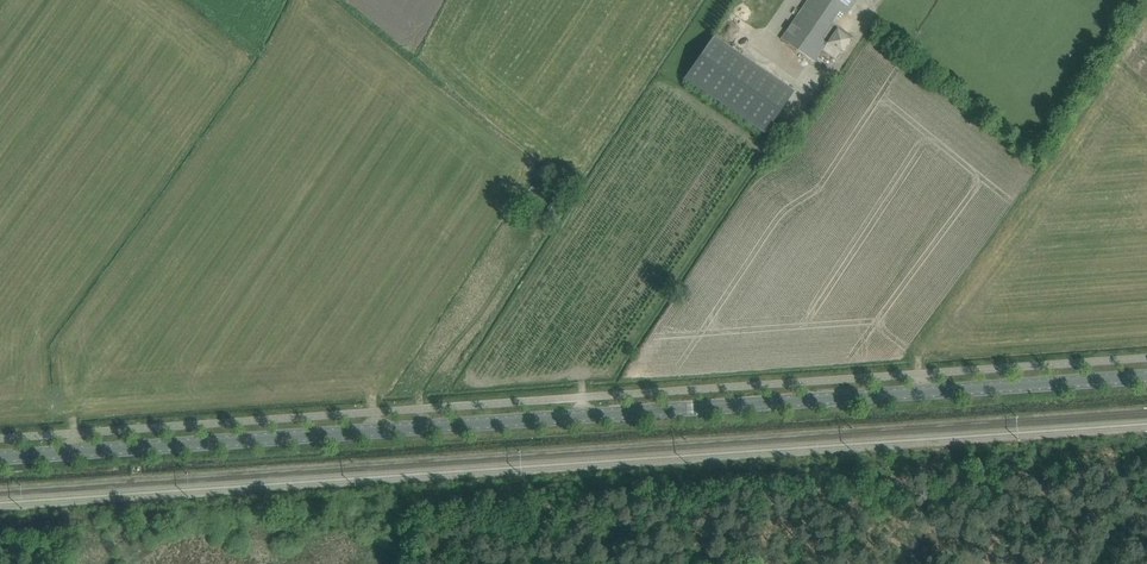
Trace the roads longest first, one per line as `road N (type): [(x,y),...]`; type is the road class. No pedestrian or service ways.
road 1 (secondary): [(0,457),(1146,377)]

